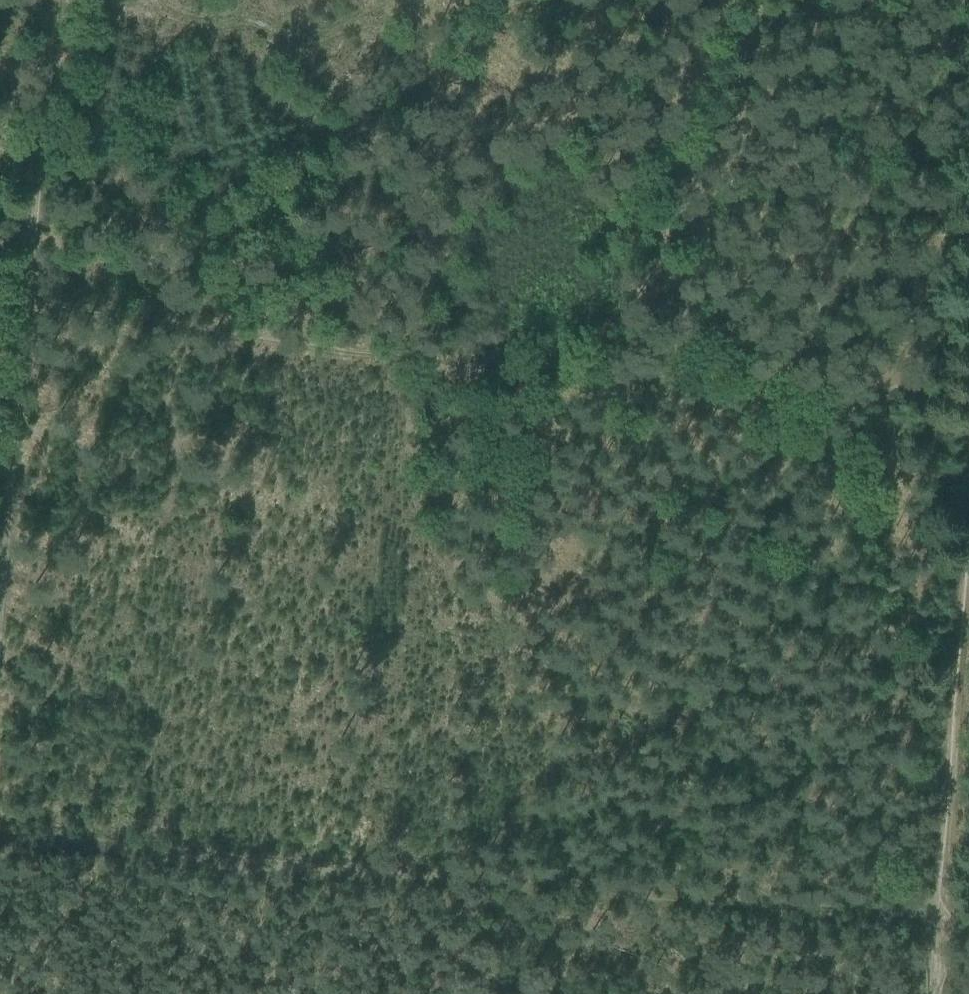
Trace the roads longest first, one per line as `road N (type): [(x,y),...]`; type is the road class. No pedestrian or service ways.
road 1 (track): [(968,404),(476,369),(0,296)]
road 2 (track): [(0,847),(935,927)]
road 3 (track): [(0,511),(44,0)]
road 4 (track): [(968,459),(935,927)]

